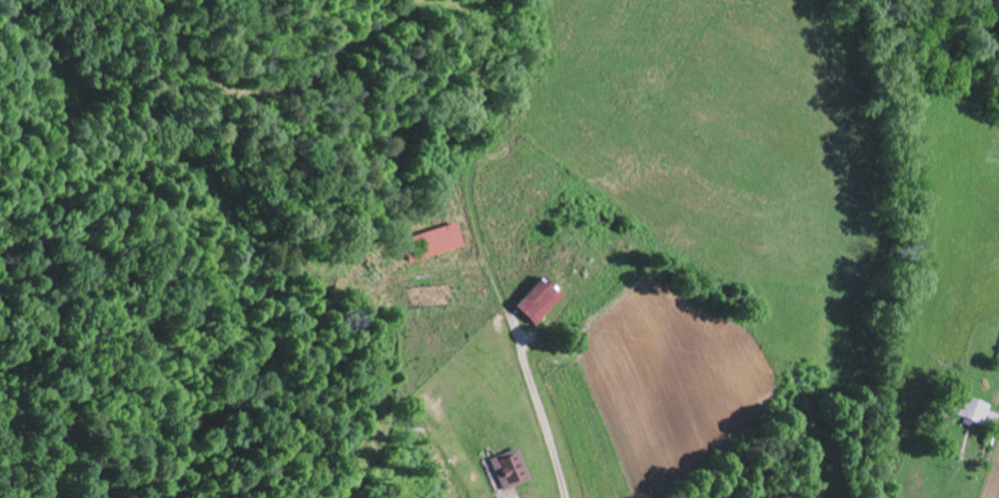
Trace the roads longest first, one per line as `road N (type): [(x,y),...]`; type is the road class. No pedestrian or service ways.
road 1 (residential): [(564,497),(472,204),(474,172),(509,101),(464,74),(436,83),(416,104)]
road 2 (residential): [(853,497),(848,206)]

